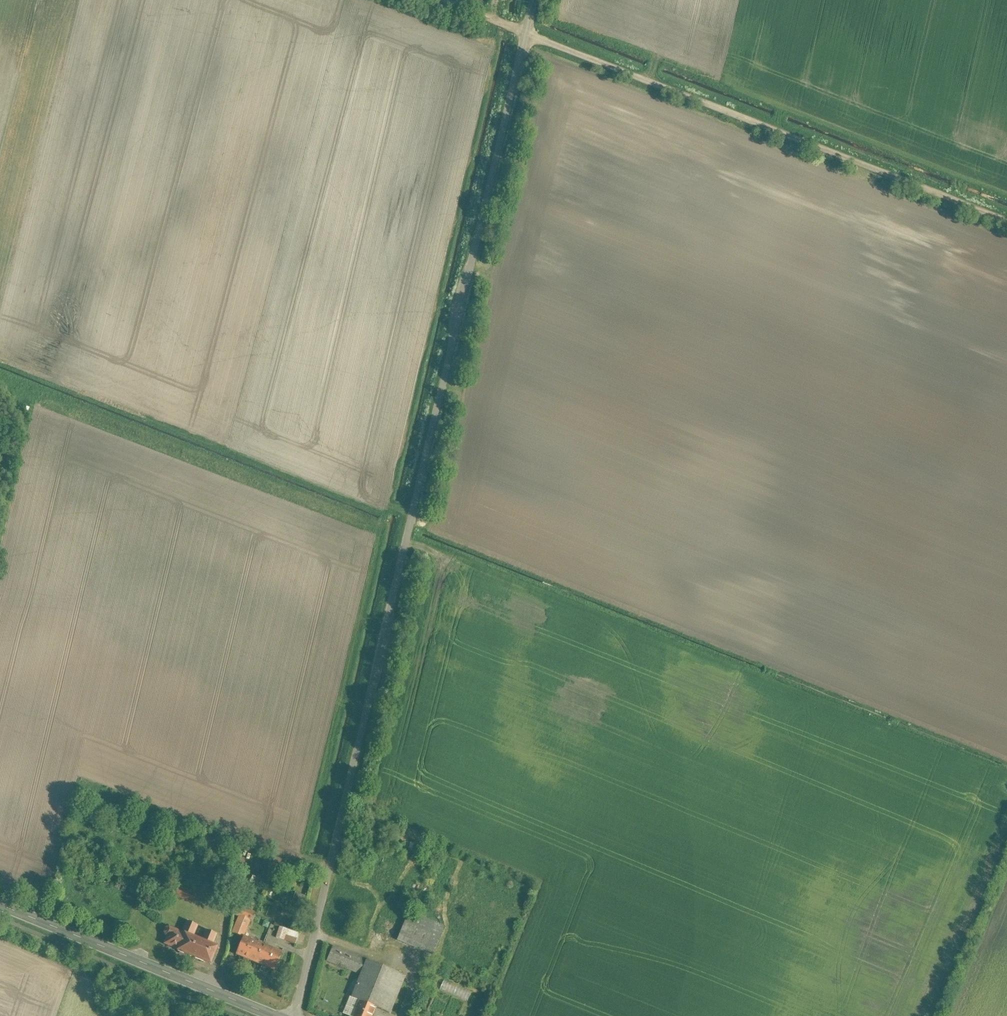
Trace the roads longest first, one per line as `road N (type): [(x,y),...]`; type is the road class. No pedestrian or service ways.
road 1 (unclassified): [(295,1015),(526,29)]
road 2 (unclassified): [(526,29),(1006,218)]
road 3 (secondary): [(270,1015),(0,906)]

